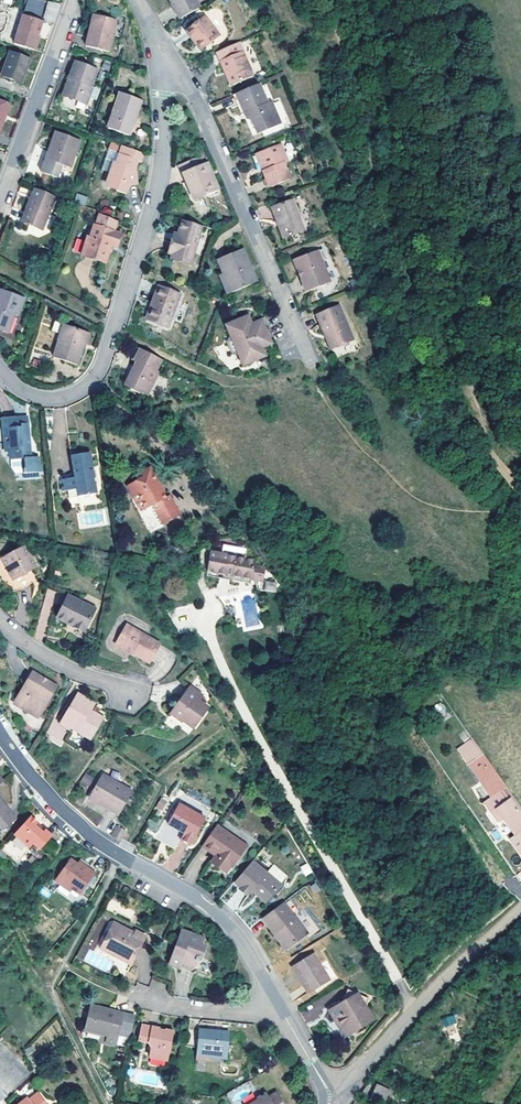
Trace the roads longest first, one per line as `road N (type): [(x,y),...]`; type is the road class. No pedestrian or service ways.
road 1 (residential): [(159,65),(155,194),(100,368),(76,393),(48,399),(23,391),(0,368)]
road 2 (residential): [(0,736),(61,814),(218,917),(278,1004)]
road 3 (residential): [(159,65),(180,73),(205,118),(313,366)]
road 4 (residential): [(333,1096),(520,908)]
road 5 (residential): [(75,0),(0,202)]
road 6 (residential): [(0,621),(62,665),(147,692)]
road 7 (residential): [(278,1004),(209,1011),(130,996)]

